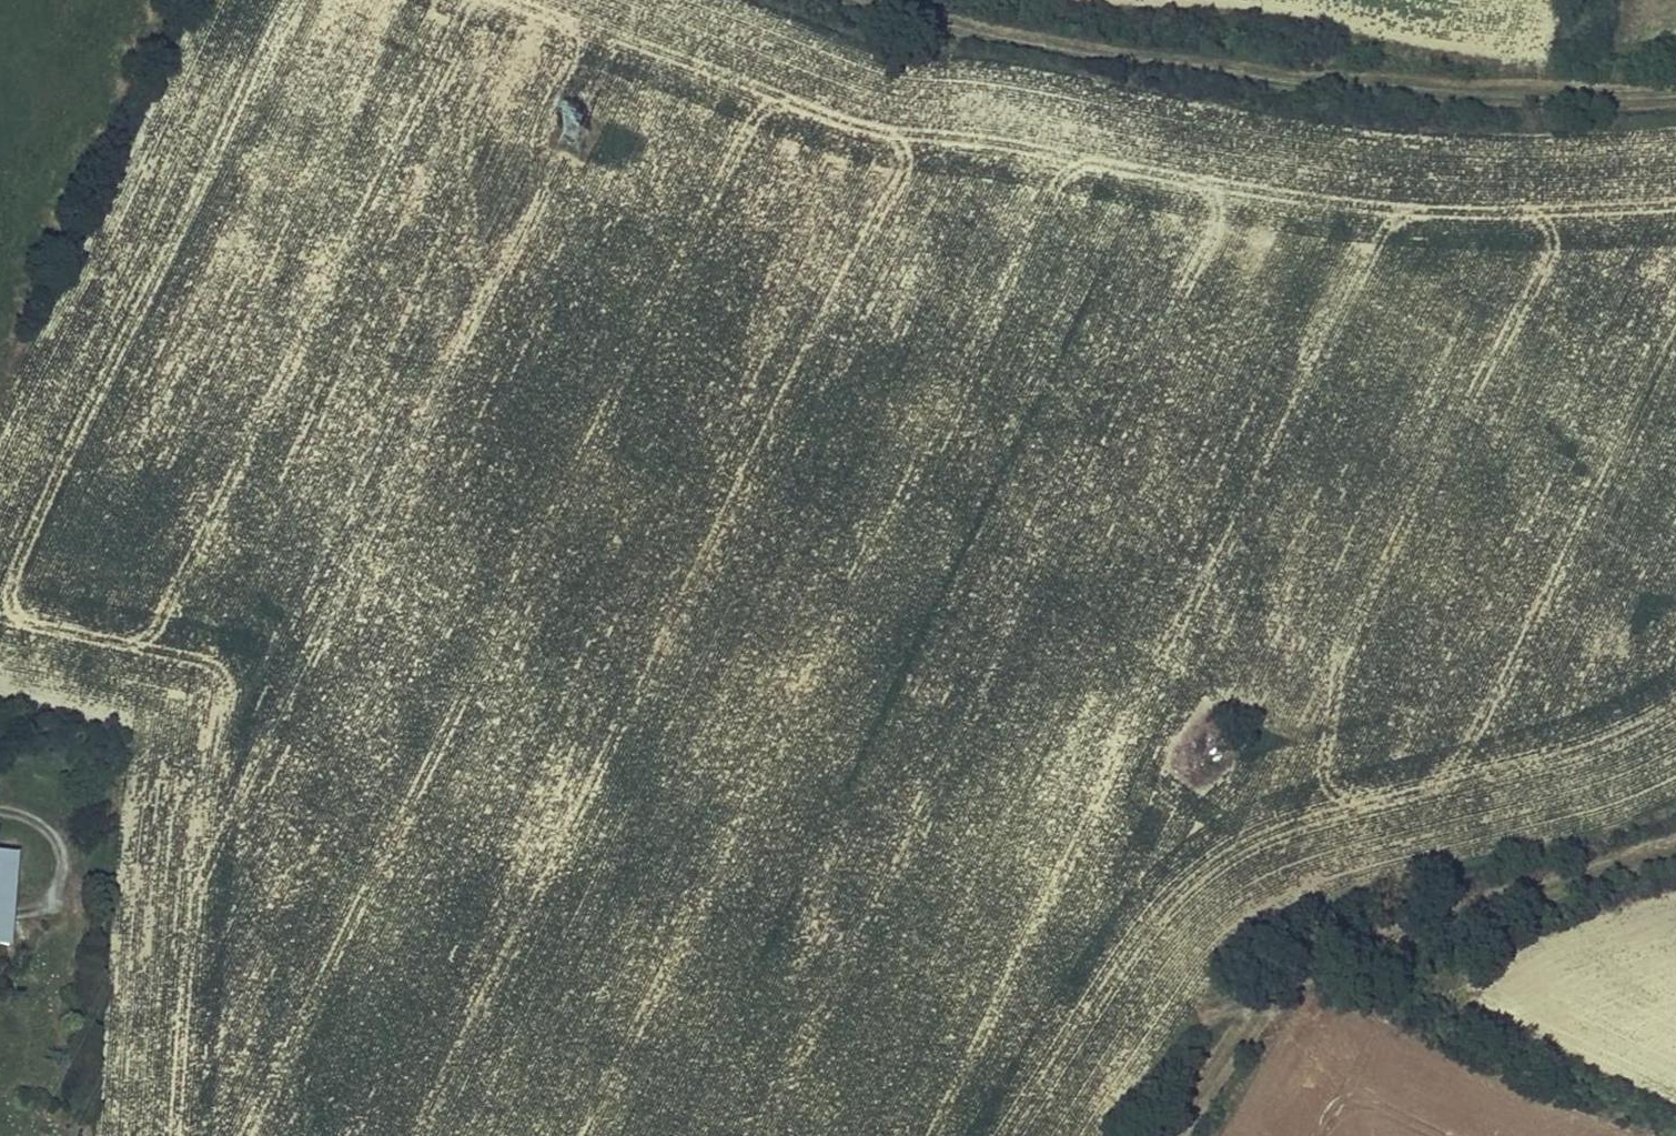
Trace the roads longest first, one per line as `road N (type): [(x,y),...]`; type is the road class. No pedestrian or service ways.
road 1 (track): [(870,0),(962,28),(1268,77),(1526,94),(1675,93)]
road 2 (track): [(1176,1135),(1244,1014),(1340,948),(1675,846)]

